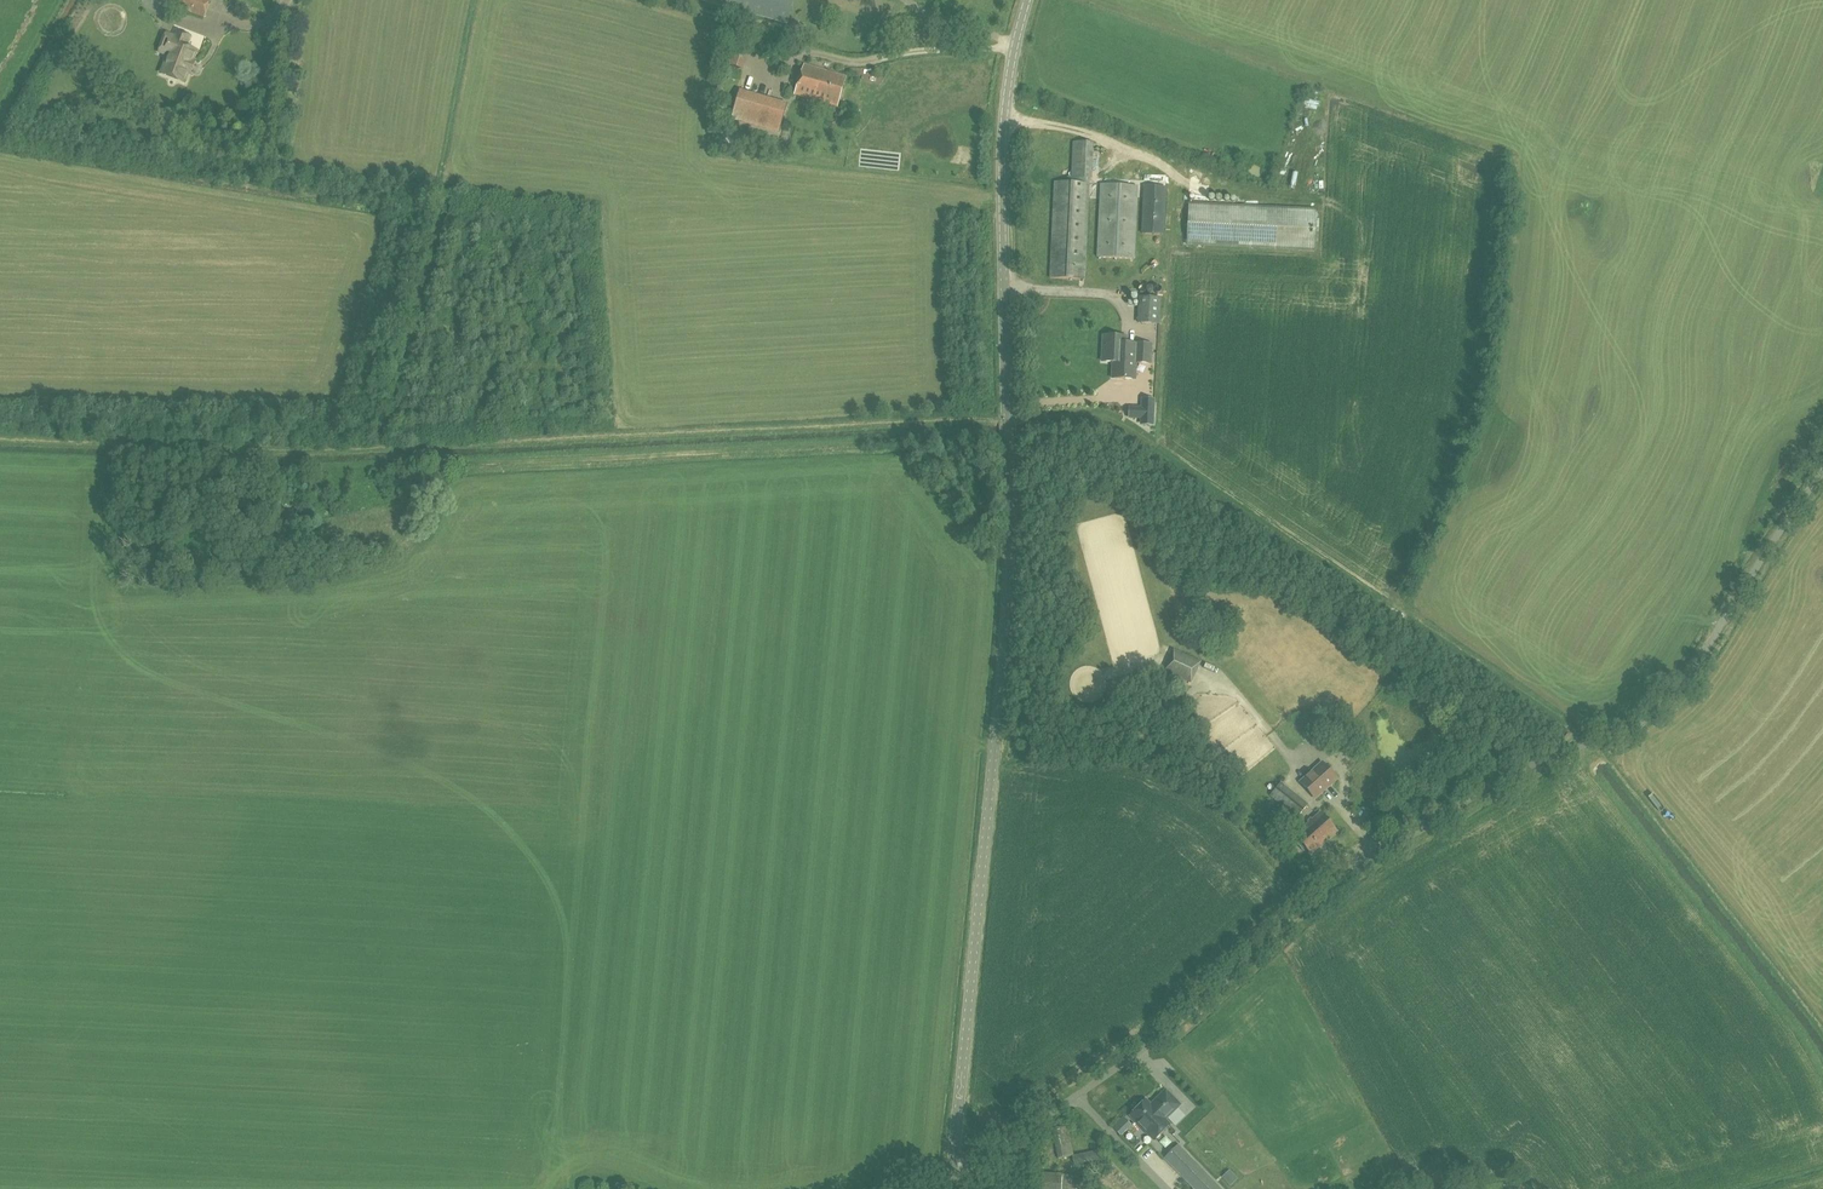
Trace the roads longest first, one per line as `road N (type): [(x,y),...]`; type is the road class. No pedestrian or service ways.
road 1 (tertiary): [(951,1177),(1009,602),(1003,148),(1027,0)]
road 2 (unclassified): [(951,1177),(1145,1054),(1325,892),(1386,849),(1521,770),(1654,714),(1680,690),(1822,475)]

